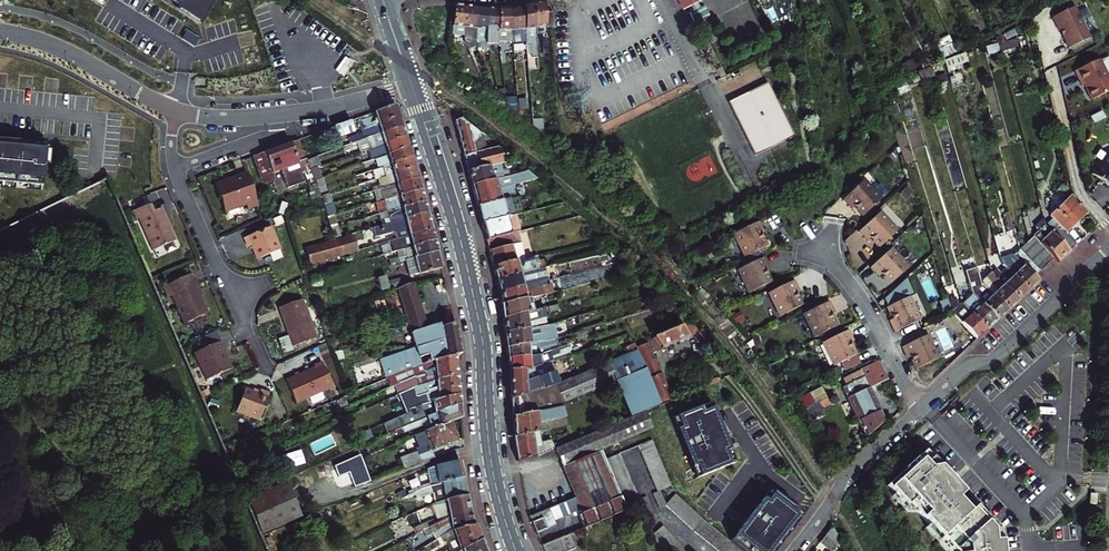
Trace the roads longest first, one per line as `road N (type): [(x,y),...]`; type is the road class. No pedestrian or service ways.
road 1 (primary): [(412,86),(466,262),(484,346),(495,482),(516,550)]
road 2 (residential): [(917,412),(967,366),(994,358),(1108,251)]
road 3 (residential): [(177,111),(226,119),(303,113),(412,86)]
road 4 (residential): [(177,111),(174,167),(246,331)]
road 5 (residential): [(917,412),(868,310),(817,242)]
road 6 (residential): [(0,31),(66,52),(177,111)]
road 7 (residential): [(793,550),(847,479),(917,412)]

